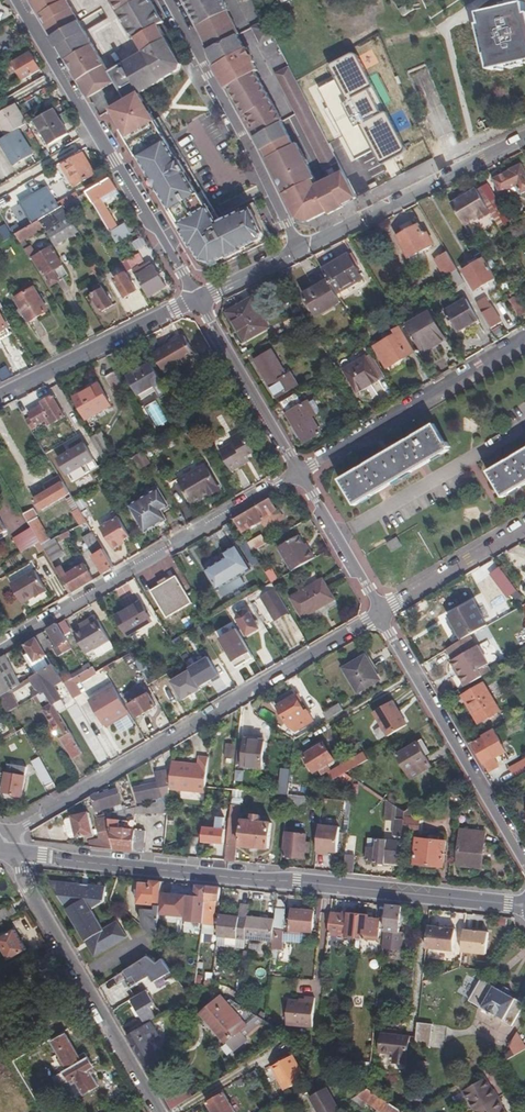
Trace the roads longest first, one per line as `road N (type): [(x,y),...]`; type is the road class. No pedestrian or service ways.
road 1 (tertiary): [(3,851),(524,905)]
road 2 (residential): [(380,612),(27,825),(3,851)]
road 3 (residential): [(18,0),(196,300)]
road 4 (residential): [(0,646),(298,473)]
road 5 (residential): [(159,1111),(3,851)]
road 6 (residential): [(380,612),(524,862)]
road 7 (residential): [(297,250),(168,0)]
road 8 (residential): [(298,473),(524,337)]
road 9 (tertiary): [(524,136),(297,250)]
road 10 (tertiary): [(0,397),(196,300)]
road 11 (residential): [(196,300),(298,473)]
road 12 (residential): [(524,528),(380,612)]
road 13 (residential): [(298,473),(380,612)]

